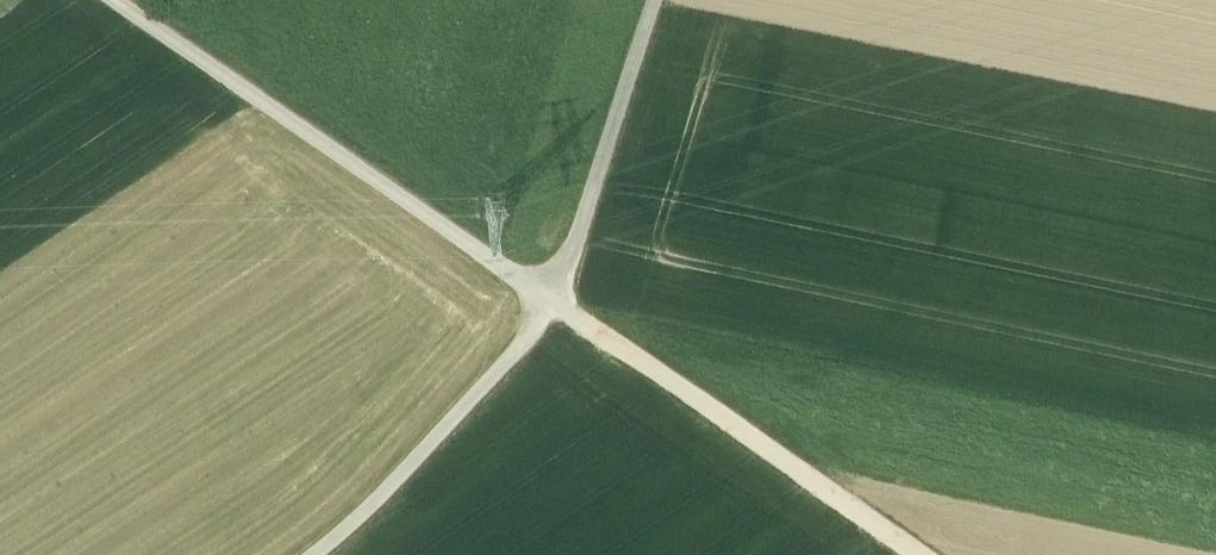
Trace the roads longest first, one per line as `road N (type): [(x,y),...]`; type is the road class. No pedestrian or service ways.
road 1 (track): [(551,301),(112,0)]
road 2 (track): [(923,554),(551,301)]
road 3 (track): [(316,554),(372,506),(551,301)]
road 4 (track): [(551,301),(654,0)]

